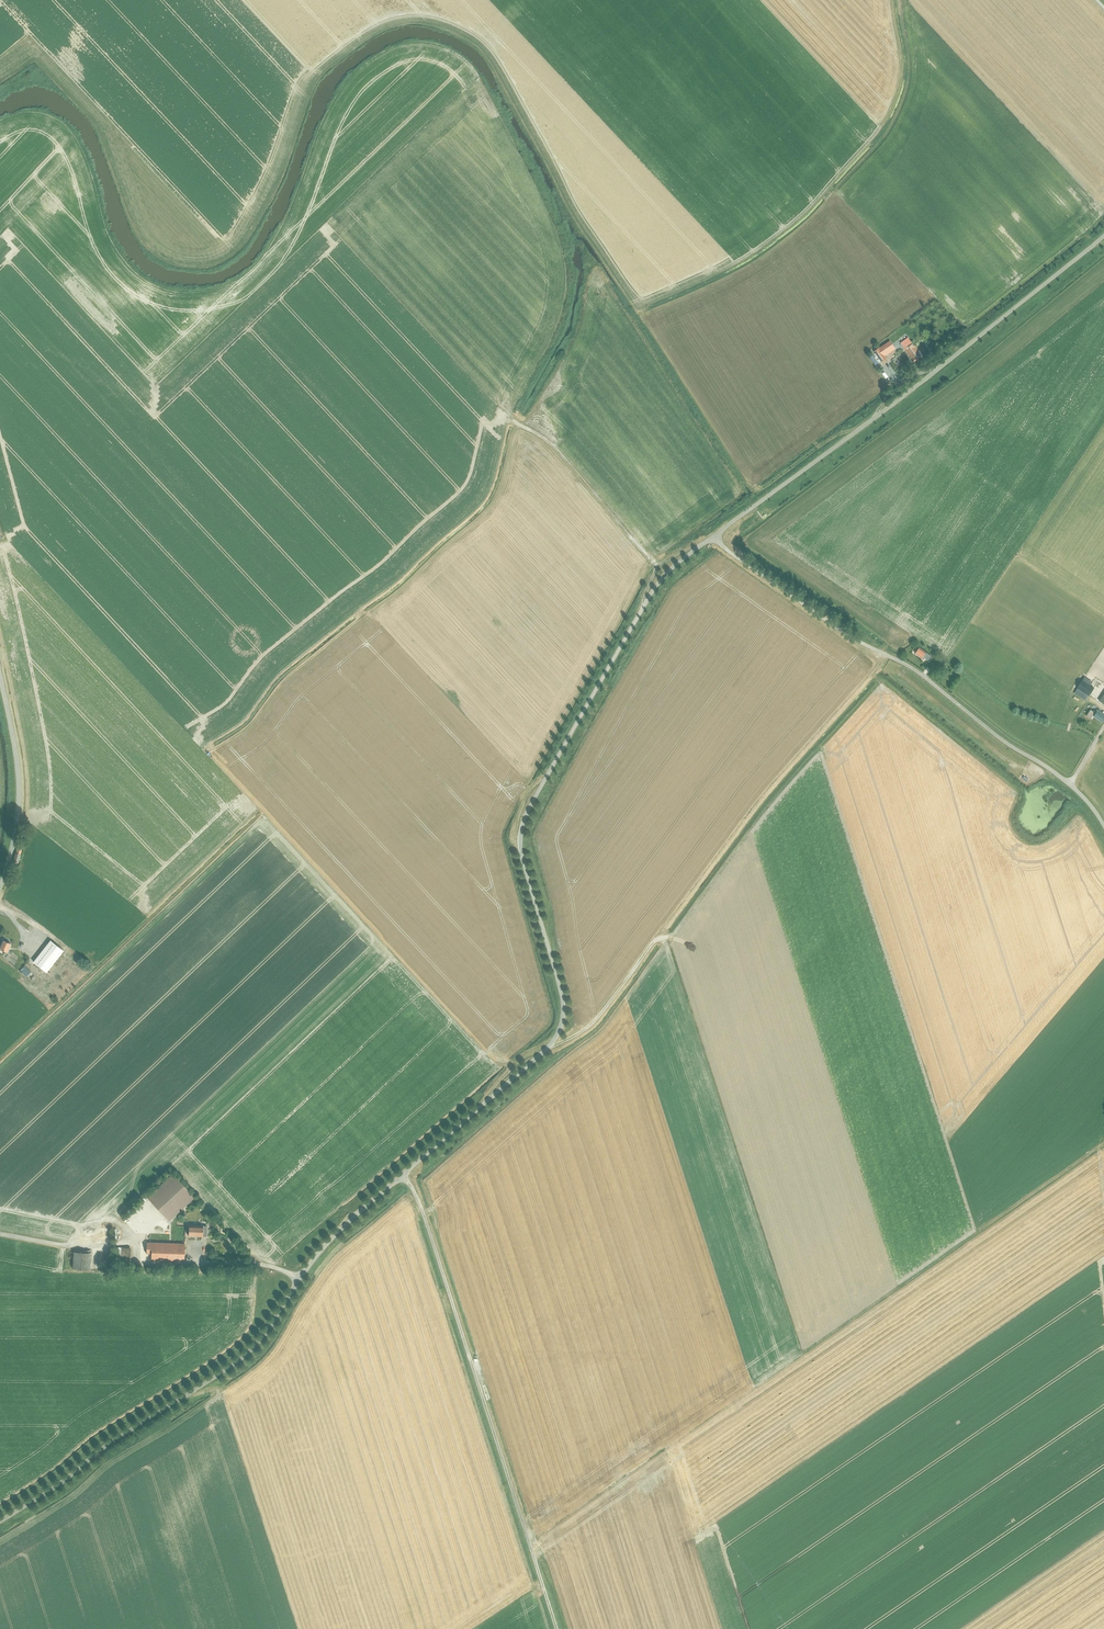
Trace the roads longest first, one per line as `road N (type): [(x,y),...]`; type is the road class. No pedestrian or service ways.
road 1 (unclassified): [(0,1521),(244,1358),(332,1239),(552,1044),(563,1022),(563,994),(521,851),(527,812),(653,591),(714,536)]
road 2 (track): [(552,1044),(595,1025),(663,935),(802,1356),(1103,1148)]
road 3 (unclassified): [(714,536),(1103,236)]
road 4 (unclassified): [(1103,827),(1055,773),(714,536)]
road 5 (track): [(557,1628),(425,1218),(402,1175)]
road 6 (unclassified): [(0,889),(19,785),(0,675)]

